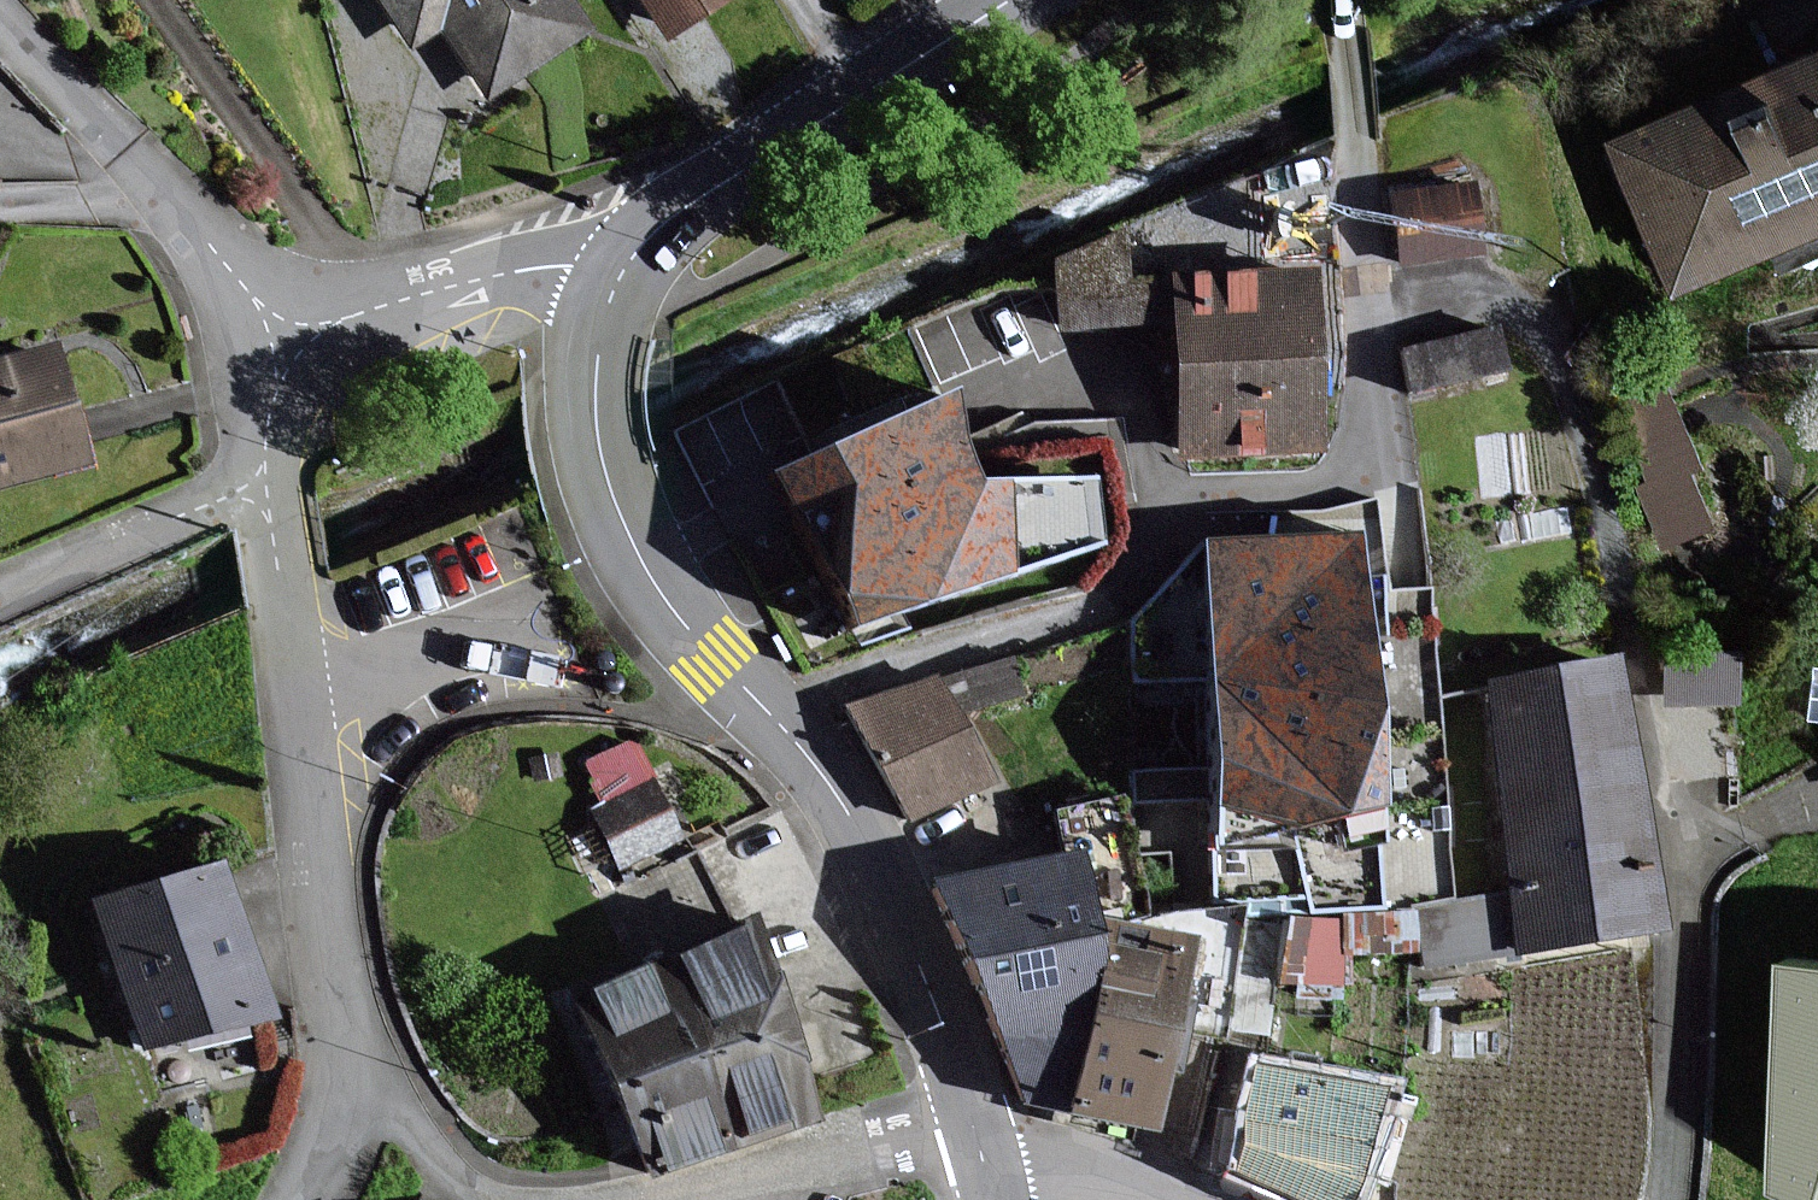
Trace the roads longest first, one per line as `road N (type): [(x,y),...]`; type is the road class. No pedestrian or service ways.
road 1 (tertiary): [(976,1147),(830,784),(662,594),(620,513),(597,382),(601,330),(621,277)]
road 2 (residential): [(1666,1199),(1678,1142),(1688,867),(1817,807)]
road 3 (tertiary): [(621,277),(674,218),(993,0)]
road 4 (residential): [(286,611),(366,1056)]
road 5 (residential): [(295,344),(0,12)]
road 6 (residential): [(295,344),(335,319),(460,283),(570,265),(621,277)]
road 7 (residential): [(656,1199),(897,1154),(976,1147)]
road 8 (residential): [(267,488),(0,599)]
road 9 (residential): [(366,1056),(445,1157),(511,1198)]
road 10 (residential): [(1171,1199),(976,1147)]
road 11 (residential): [(366,1056),(346,1134),(308,1199)]
road 12 (residential): [(267,488),(275,394),(295,344)]
road 13 (residential): [(286,611),(267,488)]

